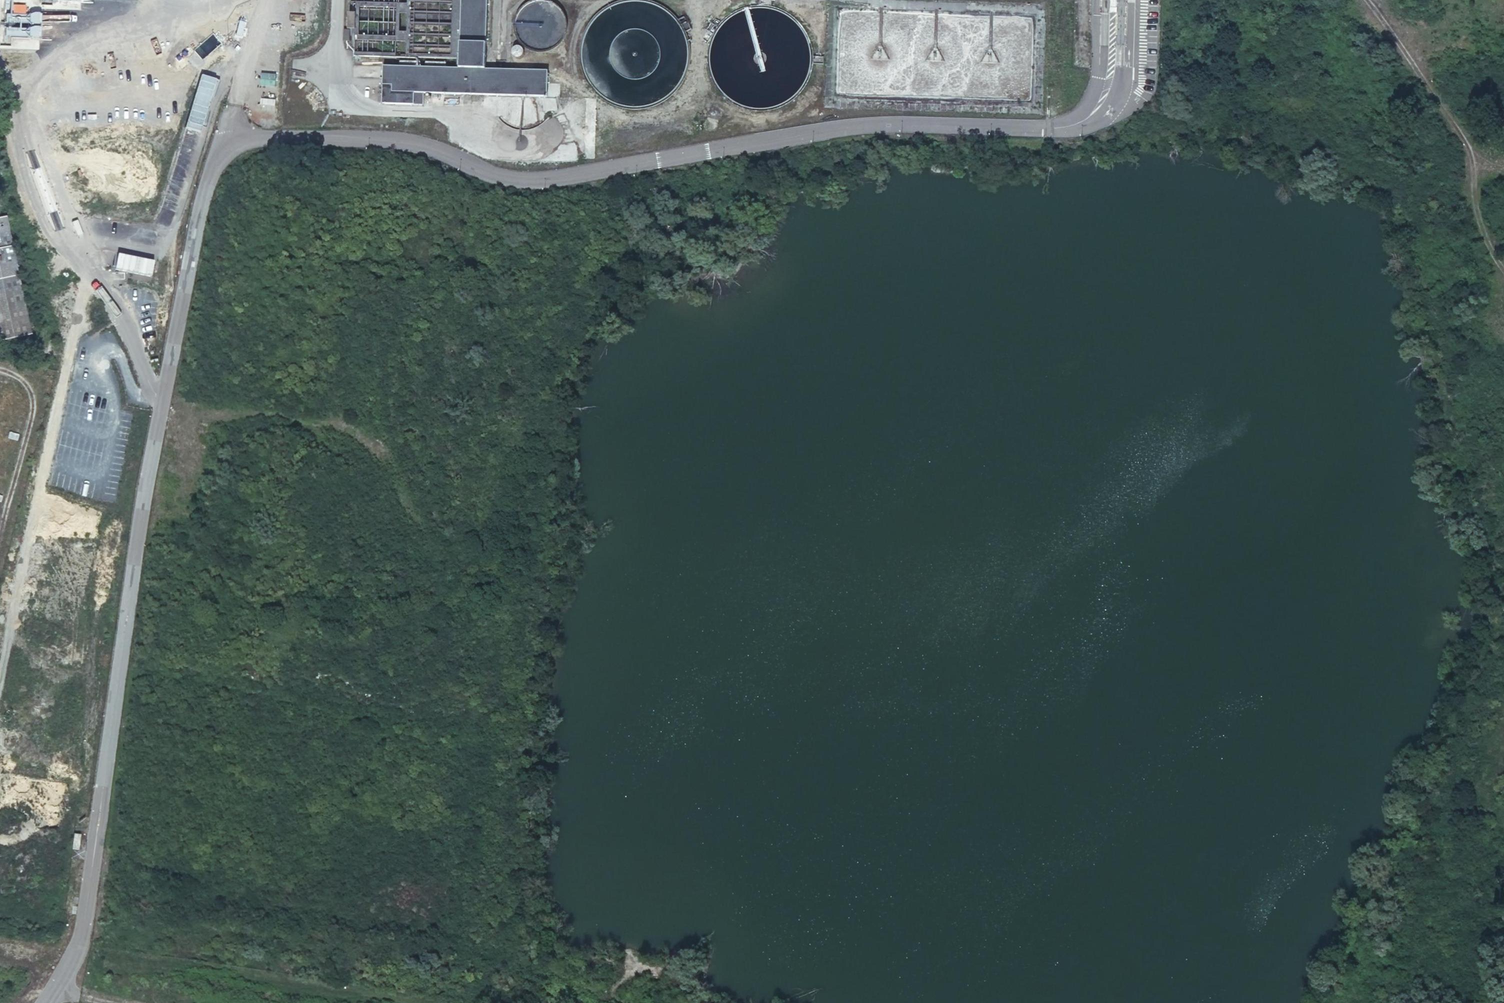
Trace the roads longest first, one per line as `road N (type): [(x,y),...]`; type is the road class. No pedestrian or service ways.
road 1 (unclassified): [(40,1002),(74,960),(150,456),(204,190),(224,149),(251,138),(410,142),(492,174),(531,180),(855,128),(1043,129)]

